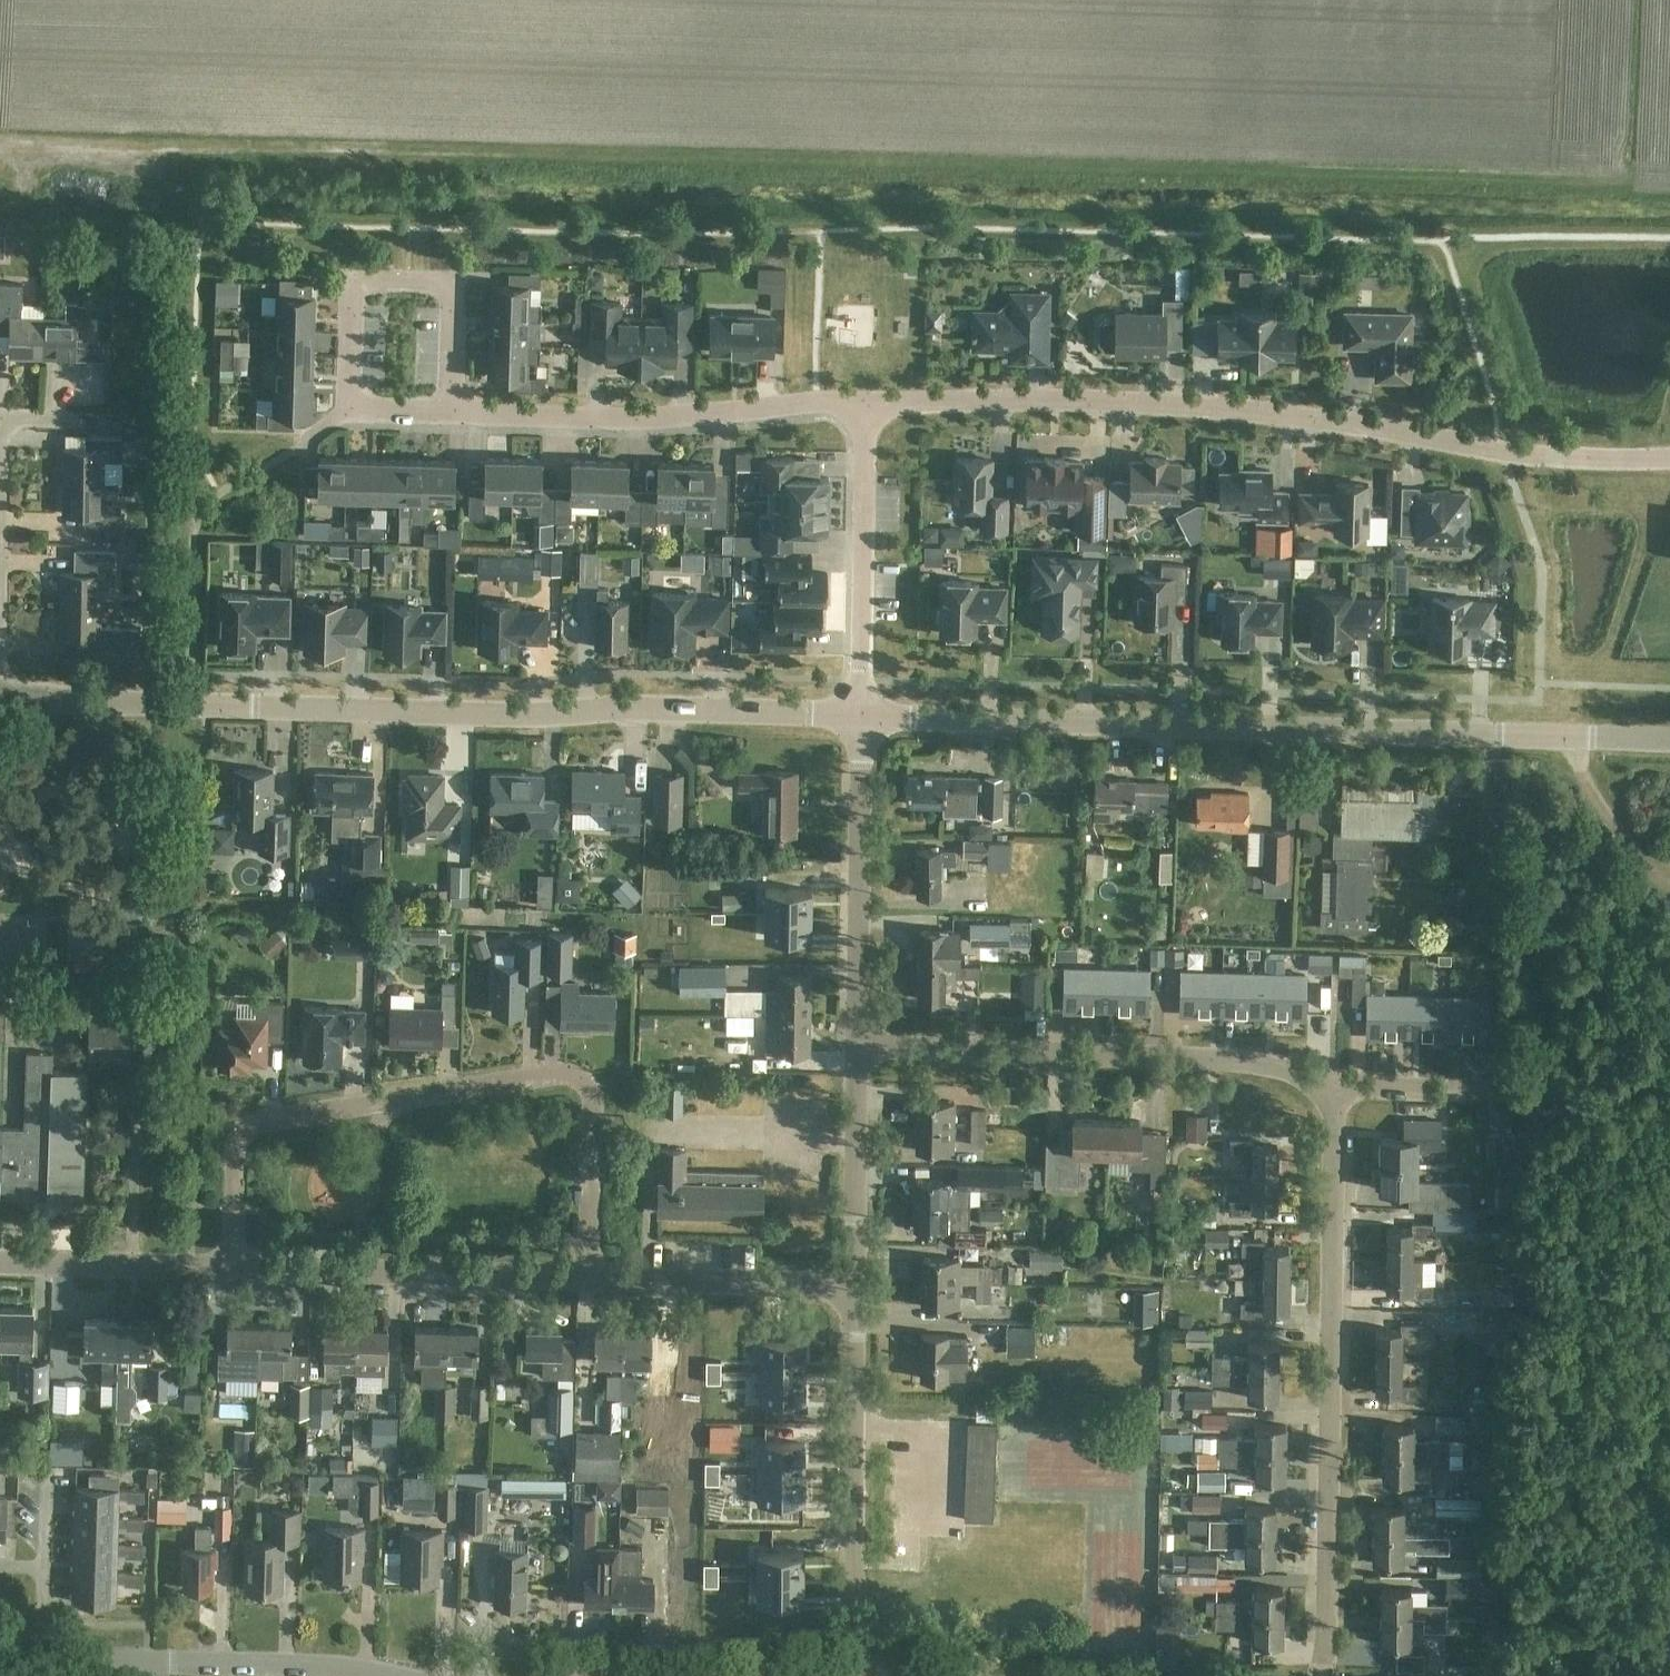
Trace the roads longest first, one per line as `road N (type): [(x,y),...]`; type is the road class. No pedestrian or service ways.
road 1 (unclassified): [(0,692),(444,713),(665,706),(865,717)]
road 2 (residential): [(231,1268),(238,1136),(263,1123),(568,1074),(581,1077),(595,1104),(591,1276)]
road 3 (unclassified): [(865,717),(1549,739)]
road 4 (residential): [(867,403),(1041,397),(1289,416),(1492,451)]
road 5 (residential): [(1322,1675),(1337,1081)]
road 6 (residential): [(1337,1081),(1224,1057),(857,1046)]
road 7 (residential): [(450,411),(616,418),(867,403)]
road 8 (unclassified): [(877,1675),(876,1643),(851,1547),(852,1286)]
road 9 (residential): [(591,1276),(231,1268)]
road 10 (residential): [(450,411),(452,285),(352,283),(352,409)]
road 11 (unclassified): [(857,1046),(865,717)]
road 12 (residential): [(865,717),(867,403)]
road 13 (residential): [(1492,451),(1516,474),(1546,558),(1549,739)]
road 14 (unclassified): [(384,1675),(343,1667),(114,1660)]
road 15 (residential): [(852,1286),(591,1276)]
road 16 (unclassified): [(852,1286),(857,1046)]
road 17 (residential): [(231,1268),(0,1261)]
road 18 (residential): [(1669,461),(1492,451)]
road 19 (residential): [(1494,1091),(1337,1081)]
road 20 (unclassified): [(1549,739),(1669,741)]

